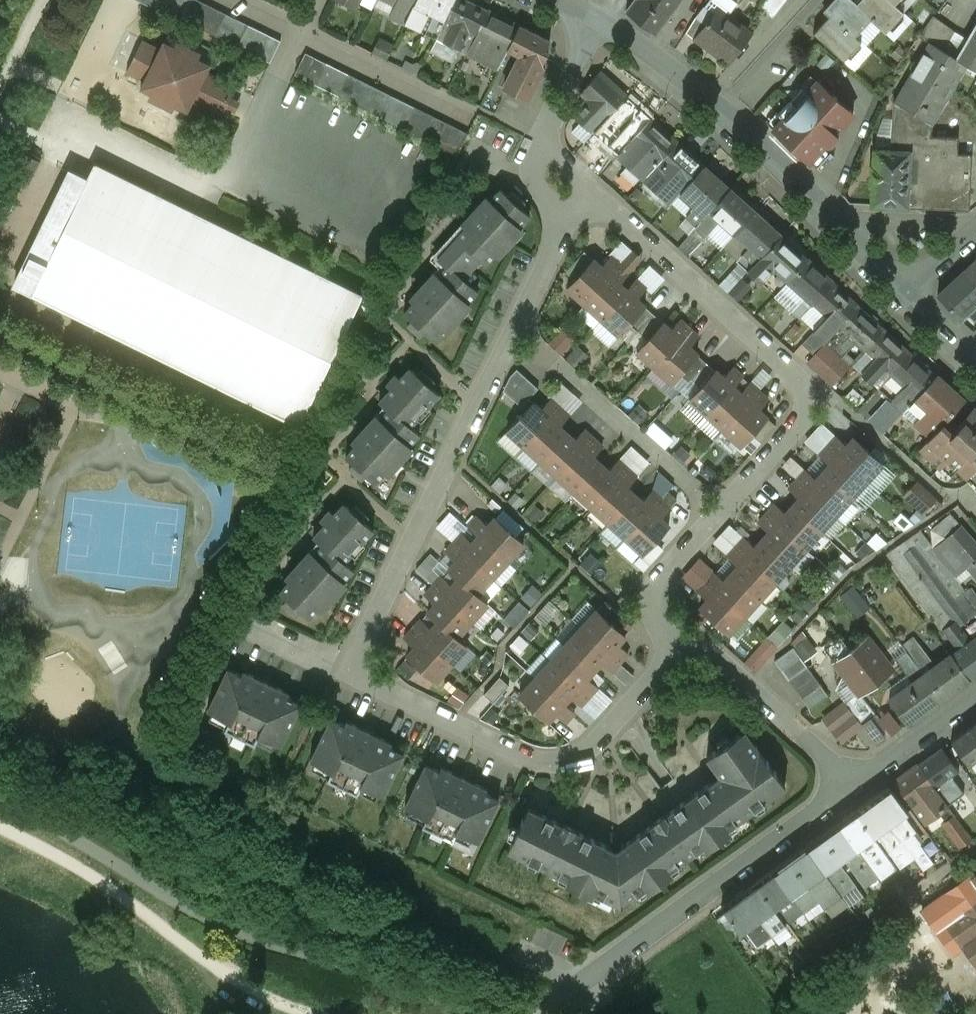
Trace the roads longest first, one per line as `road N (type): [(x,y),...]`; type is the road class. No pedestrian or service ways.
road 1 (residential): [(585,184),(808,390),(808,412),(720,507)]
road 2 (residential): [(906,292),(736,123),(600,19)]
road 3 (residential): [(690,637),(617,717),(561,749),(496,737),(353,668)]
road 4 (residential): [(353,668),(515,331)]
road 5 (residential): [(856,782),(559,992)]
road 6 (residential): [(515,331),(720,507)]
road 7 (residential): [(856,782),(690,637)]
road 8 (residential): [(720,507),(664,579),(659,603),(690,637)]
road 9 (residential): [(975,696),(856,782)]
road 10 (residential): [(545,143),(600,19)]

